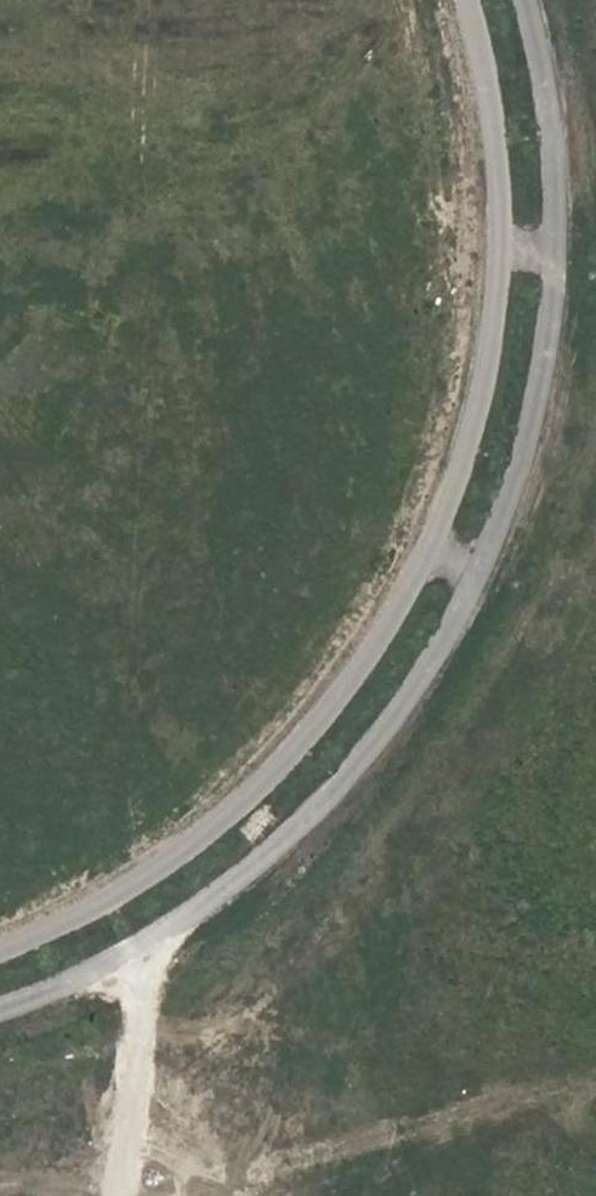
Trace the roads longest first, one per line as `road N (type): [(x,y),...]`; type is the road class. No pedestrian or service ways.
road 1 (unknown): [(0,1010),(124,954),(198,908),(331,792),(442,649),(510,506),(552,325),(554,154),(549,78),(529,0)]
road 2 (unknown): [(466,0),(487,75),(504,247),(485,389),(408,595),(342,695),(242,803),(104,903),(0,951)]

